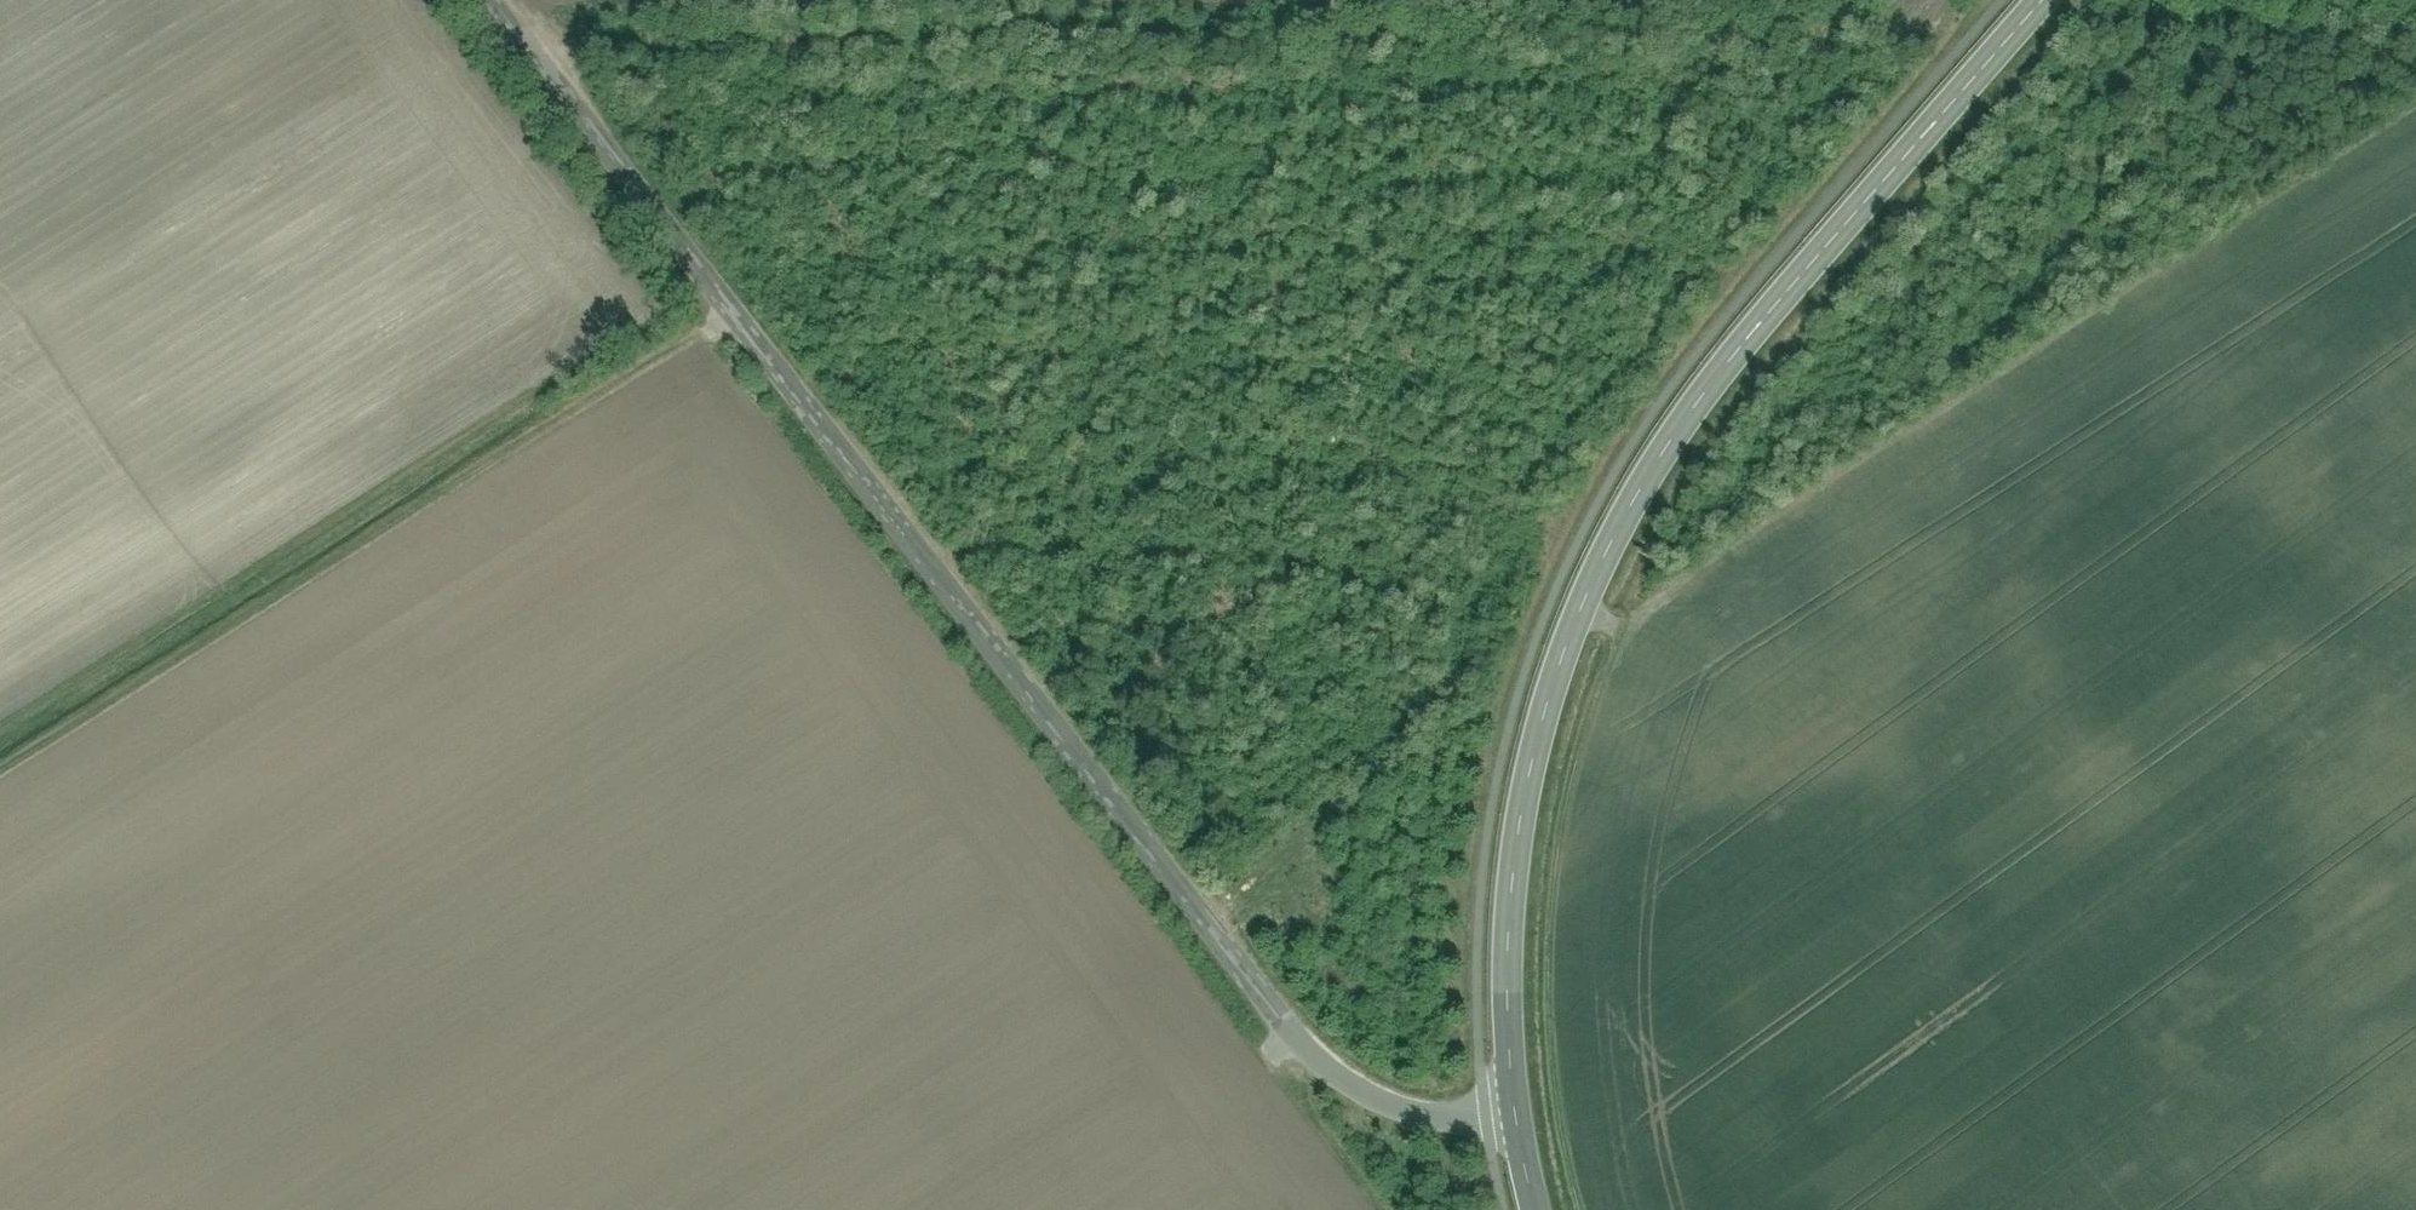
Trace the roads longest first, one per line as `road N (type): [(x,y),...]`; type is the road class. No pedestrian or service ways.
road 1 (unclassified): [(490,0),(1265,992),(1349,1084),(1438,1117),(1517,1117)]
road 2 (tertiary): [(1517,1117),(1514,881),(1554,690),(1590,594),(1643,492),(1745,347),(2048,0)]

